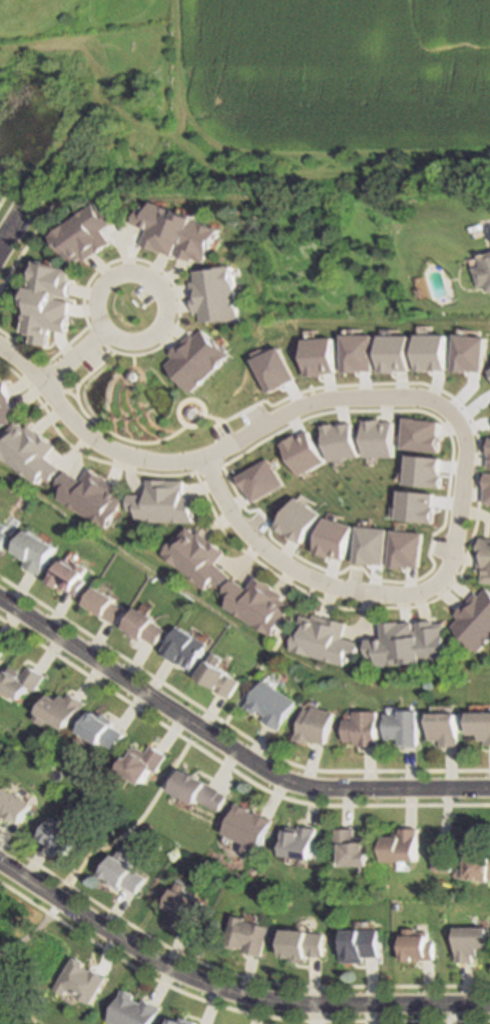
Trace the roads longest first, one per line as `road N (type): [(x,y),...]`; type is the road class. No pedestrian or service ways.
road 1 (residential): [(195,457),(304,402),(406,400),(443,409),(463,468),(450,563),(417,593),(367,594),(304,579),(252,543),(195,457)]
road 2 (residential): [(489,789),(304,786),(272,774),(0,601)]
road 3 (residential): [(0,864),(161,967),(246,997),(309,1008),(489,1008)]
road 4 (residential): [(0,351),(92,444),(156,462),(195,457)]
road 5 (residential): [(161,322),(159,291),(142,276),(110,278),(95,295),(99,328),(116,341),(147,338),(161,322)]

